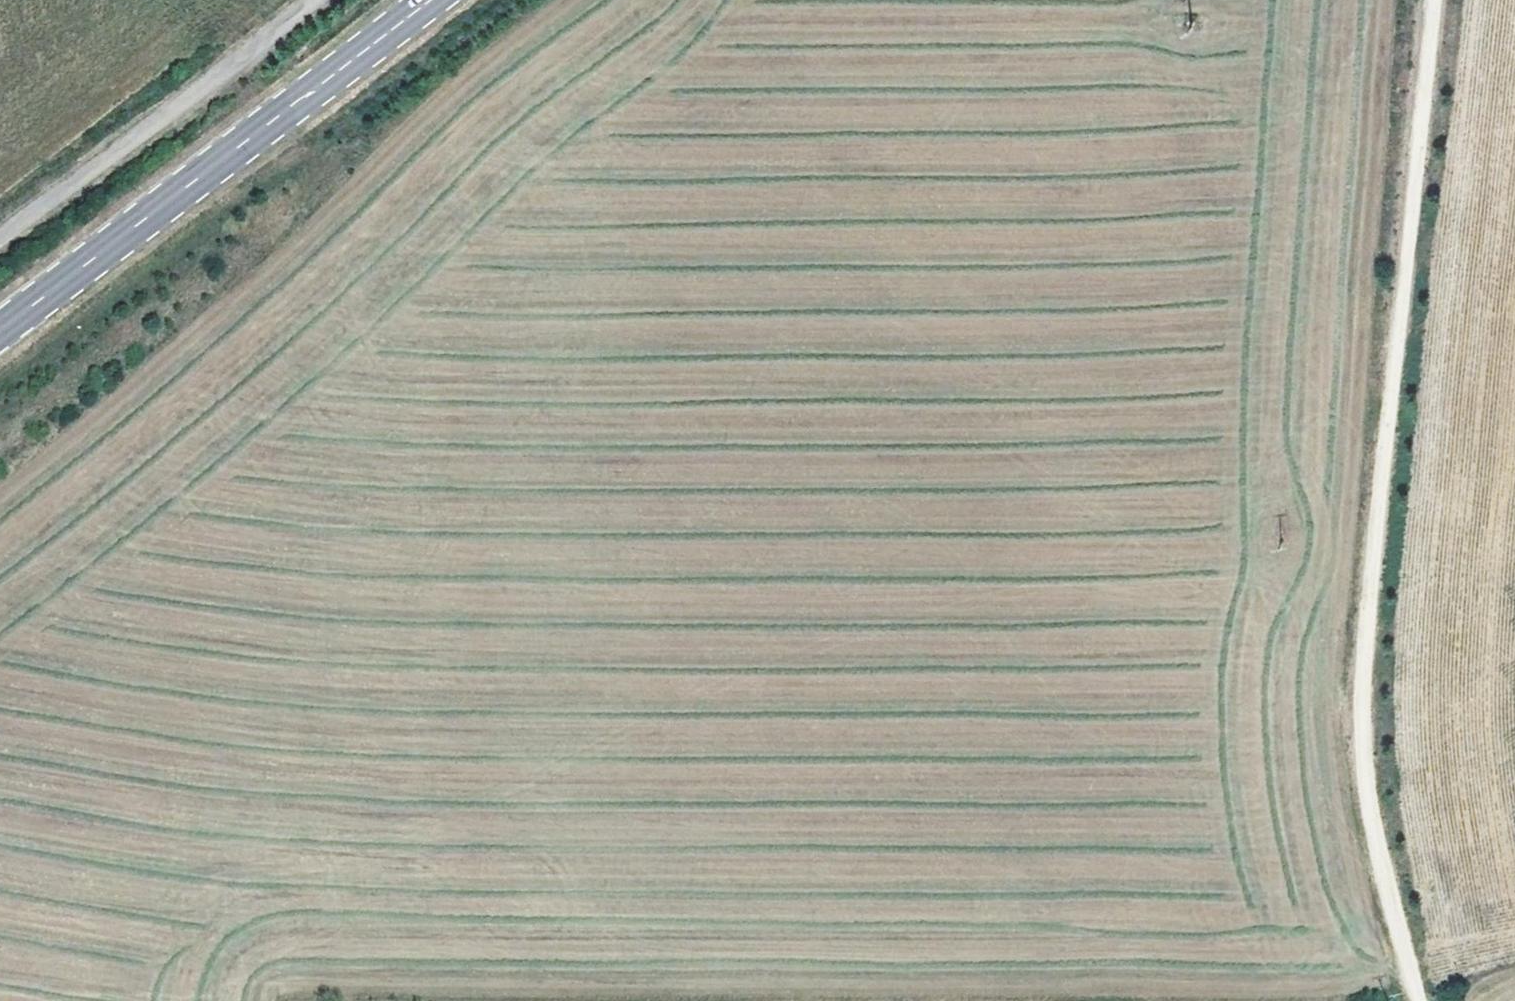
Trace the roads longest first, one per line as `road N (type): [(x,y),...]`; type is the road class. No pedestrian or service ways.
road 1 (track): [(1432,0),(1362,714),(1380,864),(1416,1000)]
road 2 (primary): [(0,336),(446,0)]
road 3 (track): [(0,250),(324,0)]

